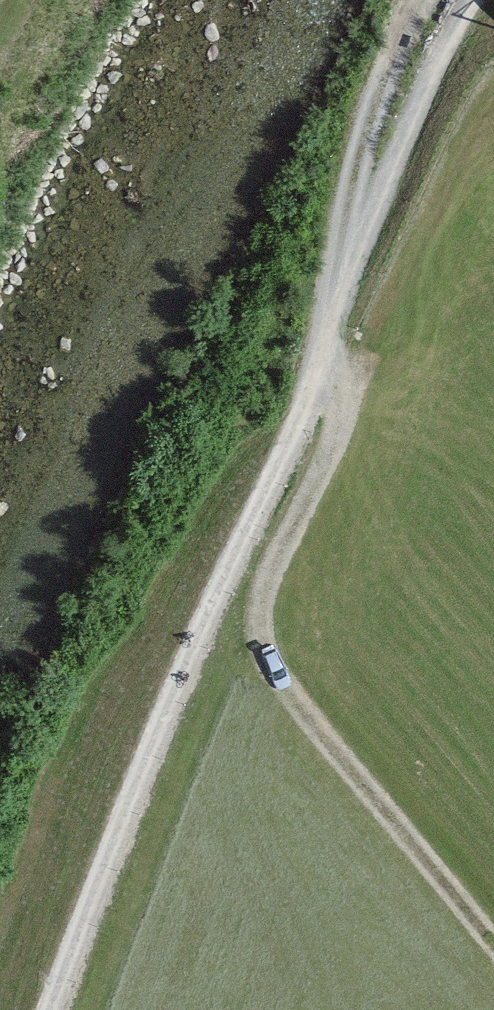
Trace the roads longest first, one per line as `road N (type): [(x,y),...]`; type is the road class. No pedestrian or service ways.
road 1 (track): [(467,0),(382,184),(325,349),(196,643),(52,1009)]
road 2 (track): [(423,0),(354,180),(325,349),(339,425),(271,569),(259,629),(280,685),(493,944)]

